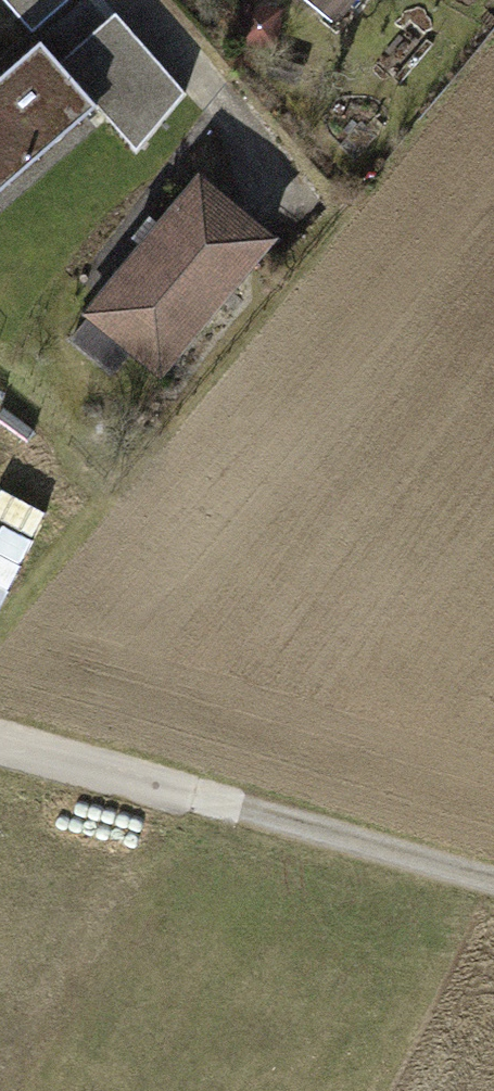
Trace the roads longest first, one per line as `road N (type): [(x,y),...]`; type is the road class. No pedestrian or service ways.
road 1 (track): [(493,885),(167,793)]
road 2 (residential): [(167,793),(0,744)]

